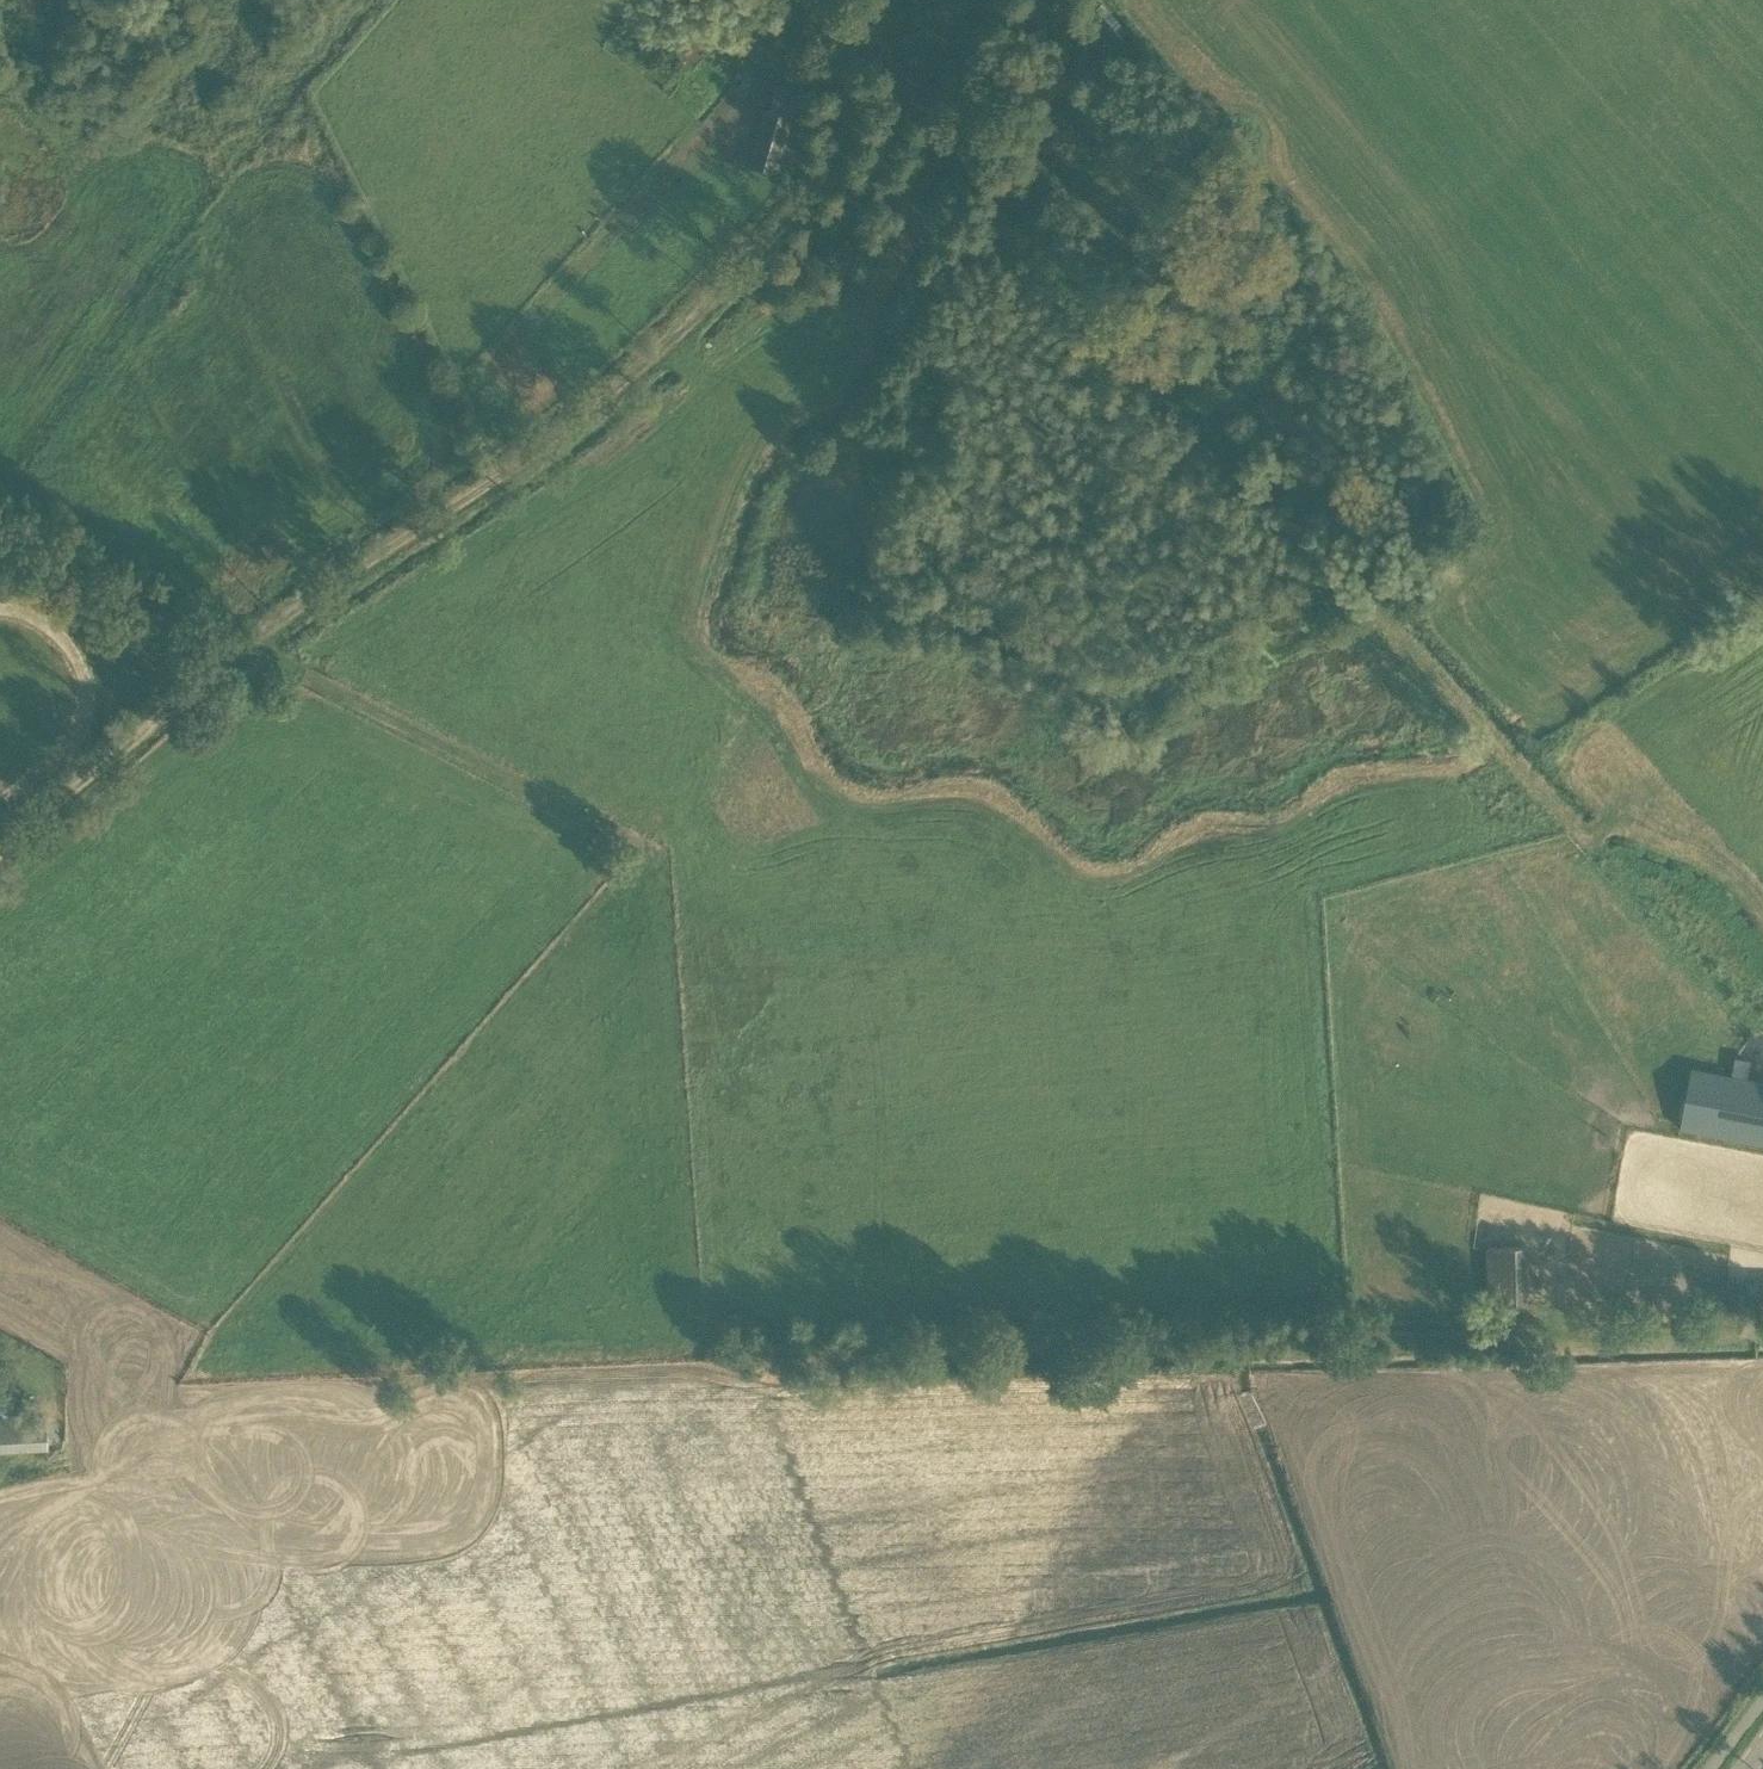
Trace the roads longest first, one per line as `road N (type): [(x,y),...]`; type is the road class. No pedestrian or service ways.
road 1 (track): [(1762,937),(1724,880),(1634,843),(1607,823),(1586,840),(1155,403),(928,121),(846,34),(818,20)]
road 2 (track): [(1762,1338),(420,1366)]
road 3 (track): [(0,849),(249,650),(639,378),(794,217),(836,120),(815,0)]

